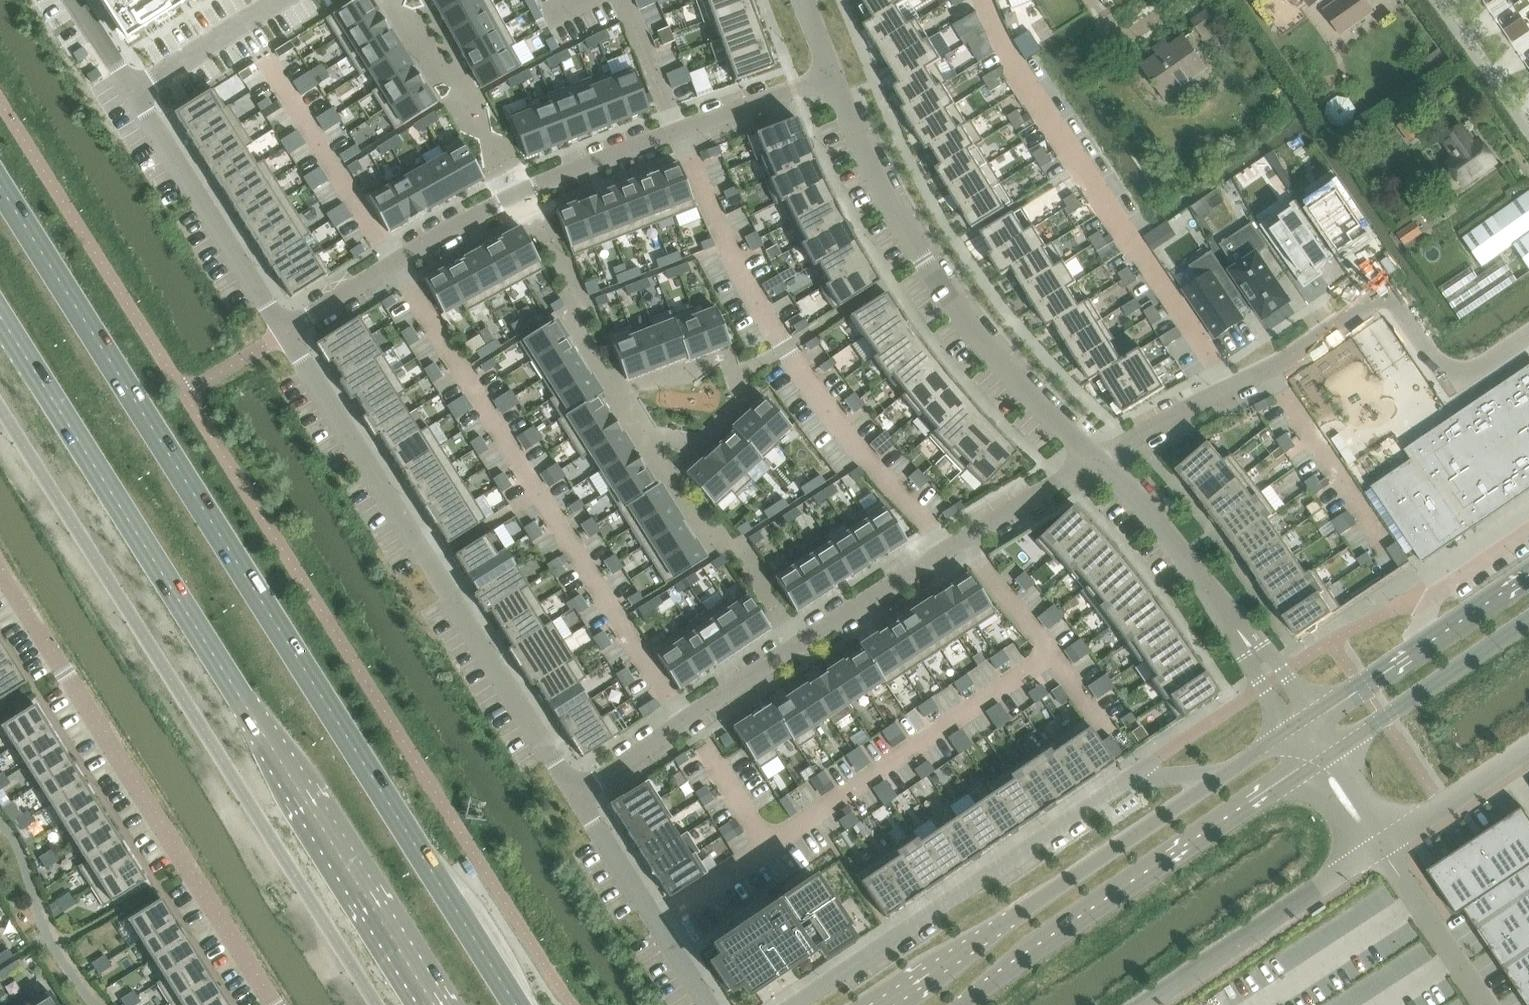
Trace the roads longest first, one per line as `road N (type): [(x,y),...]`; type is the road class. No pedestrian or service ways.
road 1 (primary): [(518,1004),(0,182)]
road 2 (primary): [(0,315),(437,1004)]
road 3 (residential): [(573,793),(798,642),(1096,459)]
road 4 (residential): [(285,332),(523,194),(830,78)]
road 5 (residential): [(573,793),(285,332)]
road 6 (residential): [(1096,459),(1268,371),(1388,293),(1451,381),(1528,331)]
road 7 (residential): [(0,572),(271,1004)]
road 8 (residential): [(1212,780),(1133,774),(790,1004)]
road 9 (residential): [(830,78),(940,286),(1043,410),(1096,459)]
road 10 (tertiary): [(965,1004),(1320,759)]
road 11 (tertiary): [(1212,780),(888,1004)]
road 12 (residential): [(285,332),(134,90)]
road 13 (residential): [(1379,850),(1147,1004)]
road 14 (residential): [(710,1004),(573,793)]
road 15 (tertiary): [(1320,759),(1528,619)]
road 16 (residential): [(1096,459),(1123,481),(1246,640)]
road 17 (unclassified): [(1484,1004),(1379,850)]
road 18 (unclassified): [(1379,850),(1528,749)]
road 19 (residential): [(1528,531),(1433,597),(1408,649)]
road 20 (residential): [(134,90),(278,0)]
road 21 (tertiary): [(1528,569),(1408,649)]

